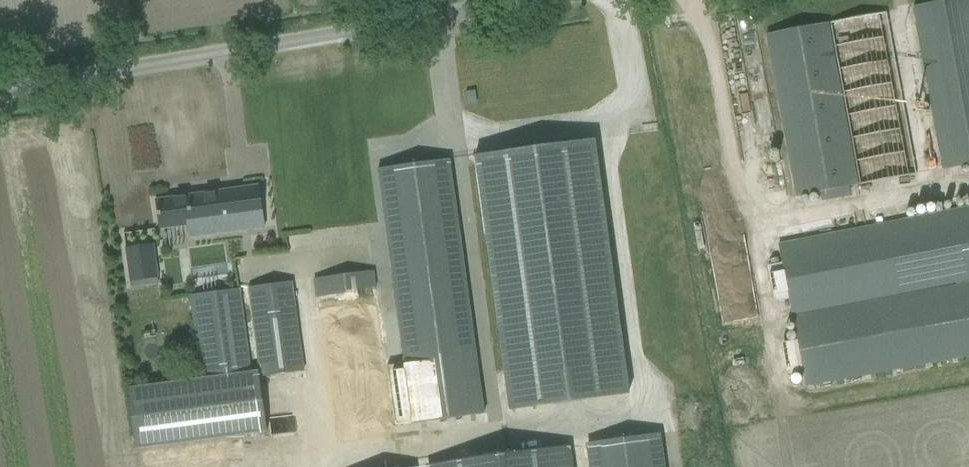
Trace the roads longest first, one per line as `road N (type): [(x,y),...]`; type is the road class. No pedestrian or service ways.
road 1 (unclassified): [(0,92),(582,0)]

